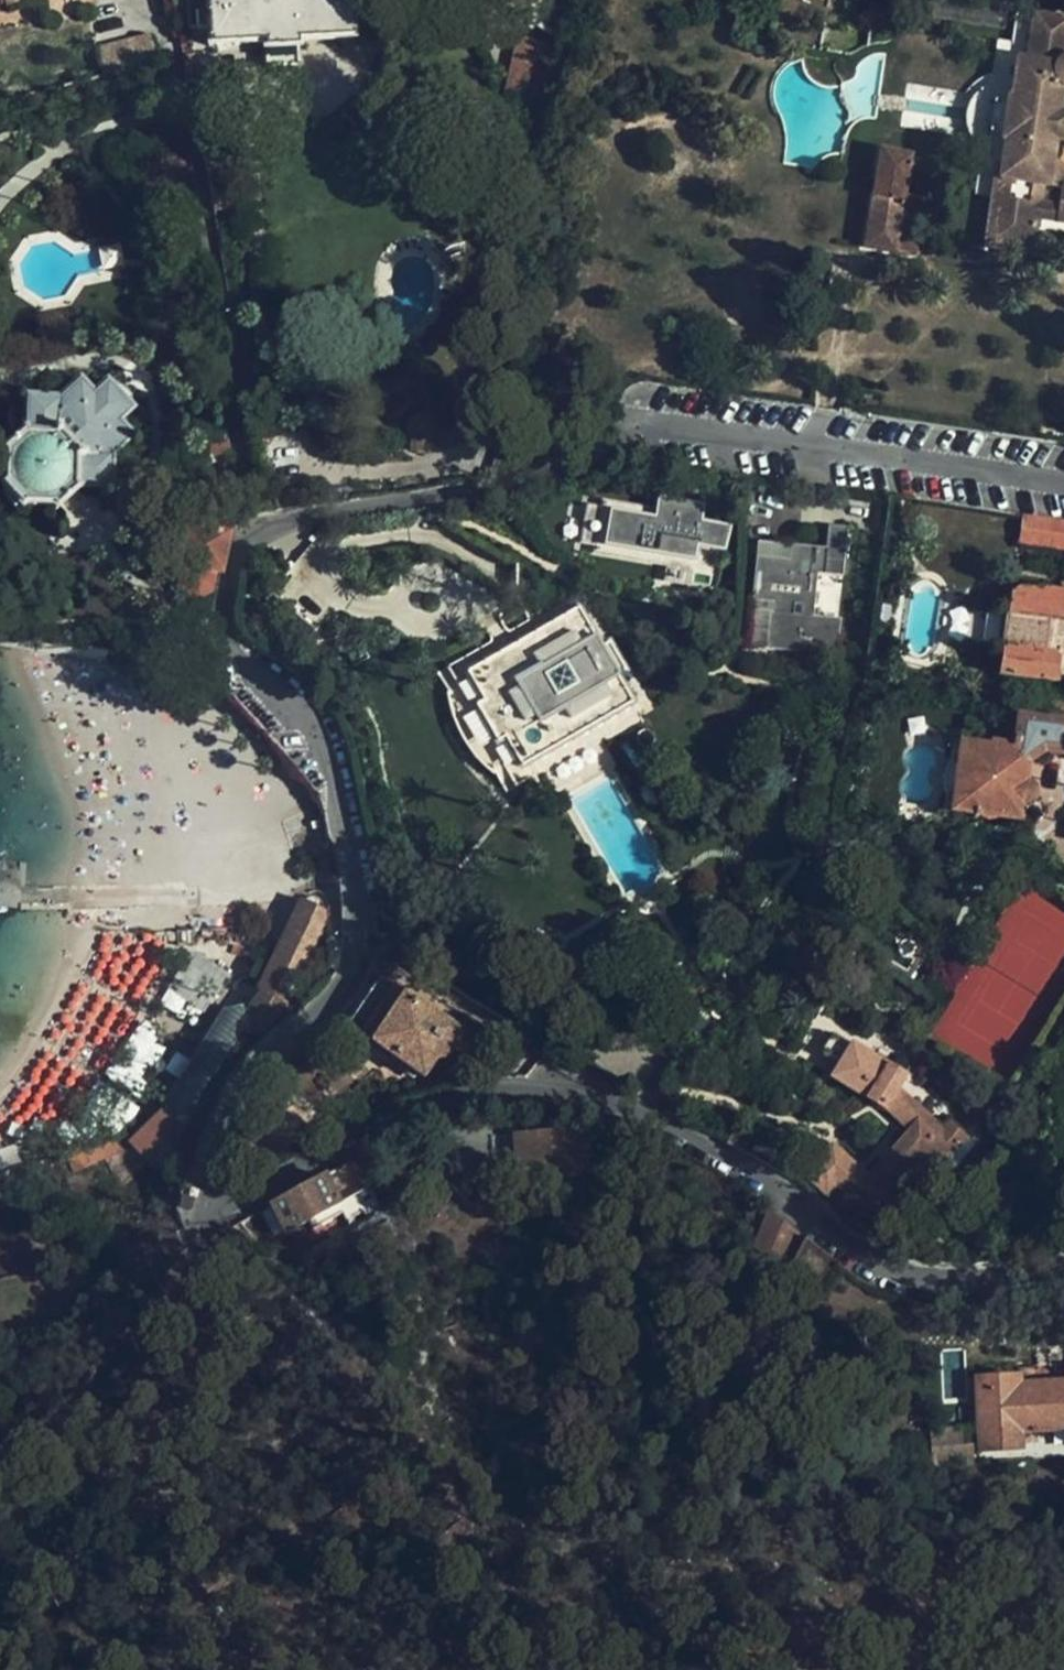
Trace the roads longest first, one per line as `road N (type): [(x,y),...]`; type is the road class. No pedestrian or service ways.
road 1 (residential): [(1063,1265),(1005,1278),(896,1270),(623,1105),(495,1092),(426,1105),(214,1214),(109,1368),(18,1452),(0,1458)]
road 2 (track): [(502,480),(503,291),(571,0)]
road 3 (track): [(205,1229),(188,1222),(42,1250)]

